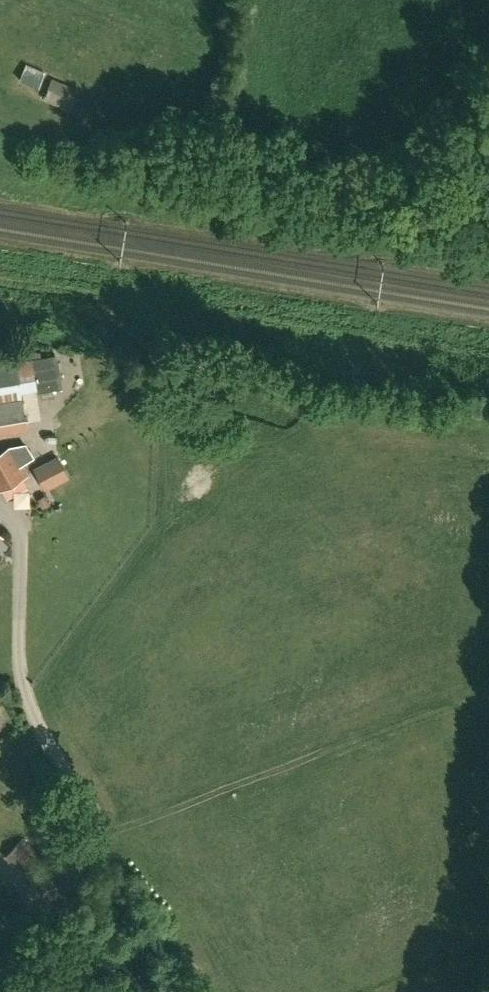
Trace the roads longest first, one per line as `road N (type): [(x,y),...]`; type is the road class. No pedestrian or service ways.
road 1 (unclassified): [(0,938),(86,835),(84,812),(21,678)]

